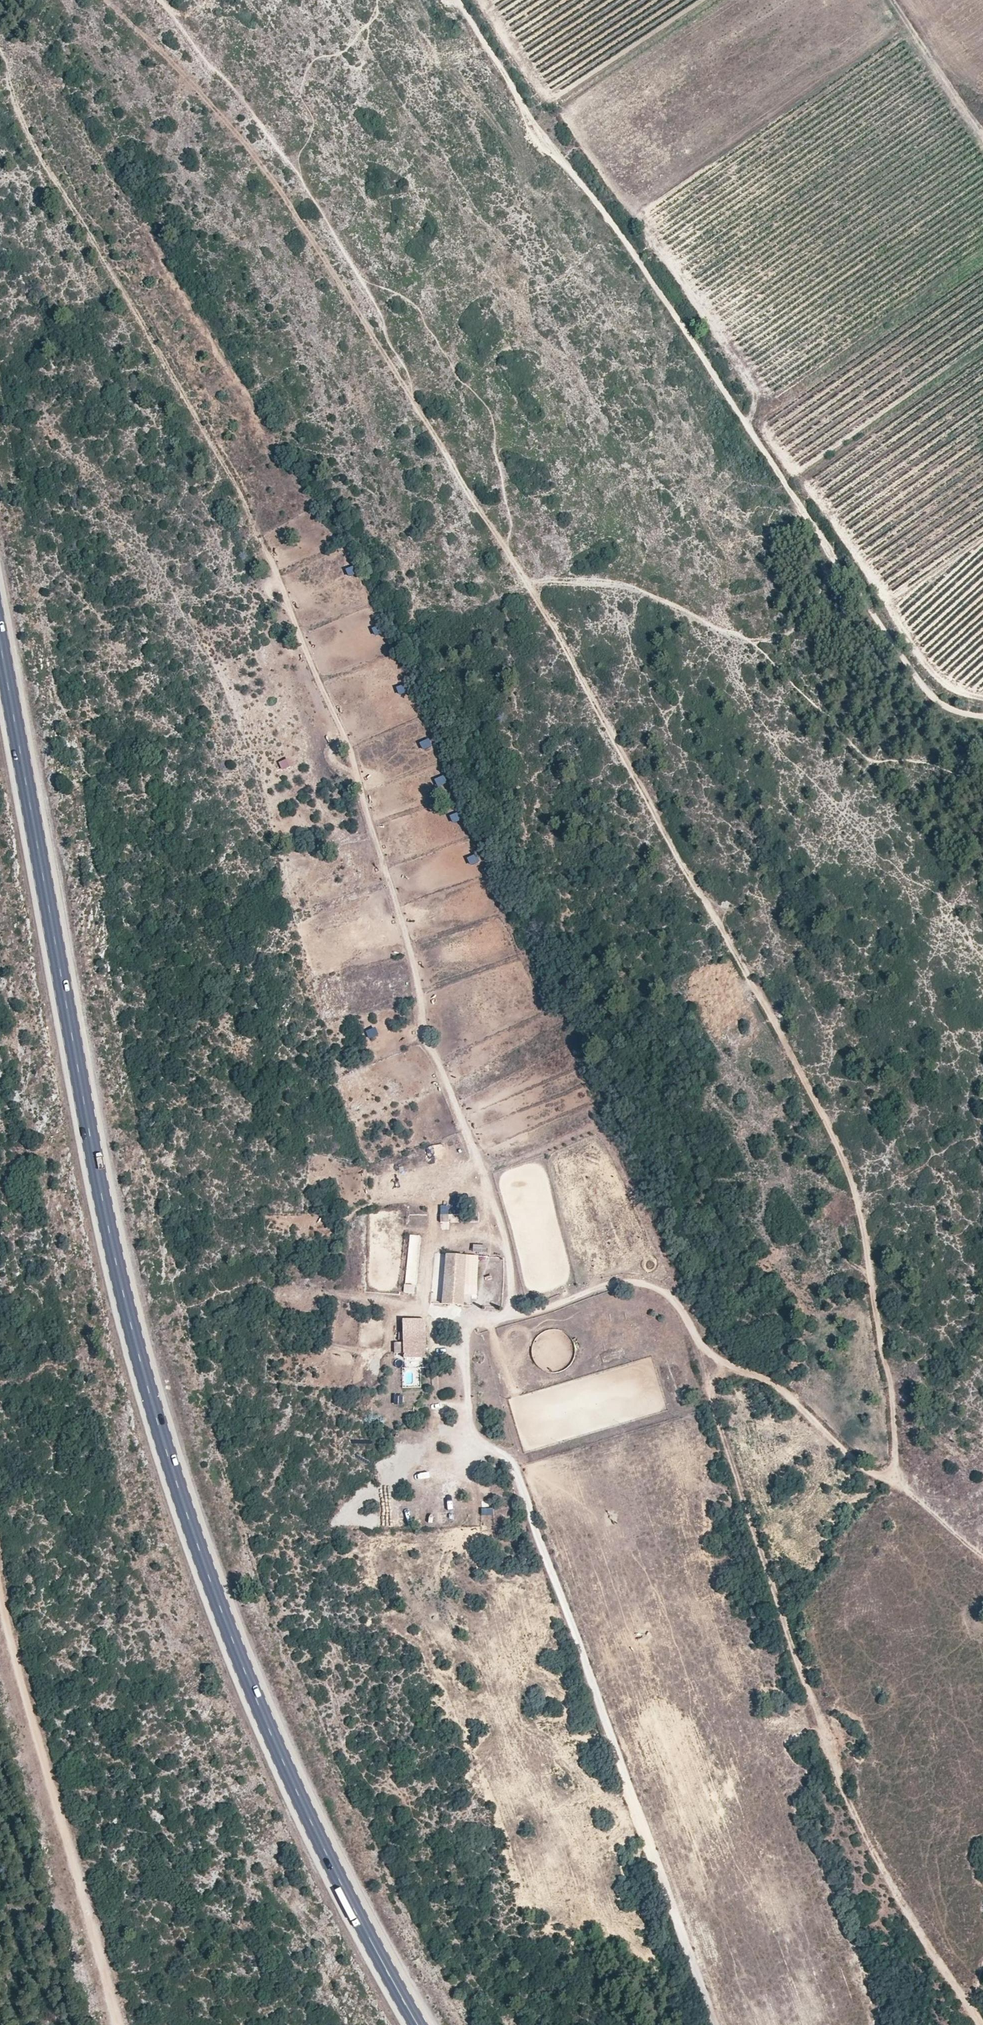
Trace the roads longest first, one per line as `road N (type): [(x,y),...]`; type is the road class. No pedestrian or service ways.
road 1 (primary): [(417,2024),(291,1779),(154,1416),(94,1163),(0,647)]
road 2 (track): [(0,52),(31,143),(236,483),(348,742),(408,942),(423,1041),(493,1204),(512,1284),(512,1315)]
road 3 (track): [(979,2024),(916,1931),(841,1789),(693,1333),(674,1296),(636,1280),(482,1323),(467,1340),(469,1409)]
road 4 (track): [(895,1477),(860,1211),(838,1147),(526,583)]
road 5 (track): [(457,0),(858,601),(948,712),(982,718)]
road 6 (track): [(526,583),(257,159),(109,0)]
road 7 (track): [(712,2024),(512,1463),(476,1439),(469,1409)]
road 8 (track): [(118,2024),(41,1772),(0,1588)]
road 9 (track): [(526,583),(624,585),(736,639),(777,641),(818,602),(827,549)]
road 10 (track): [(698,1351),(784,1394),(855,1461),(877,1478),(895,1477),(939,1531),(982,1557)]
road 11 (track): [(892,0),(982,140)]

